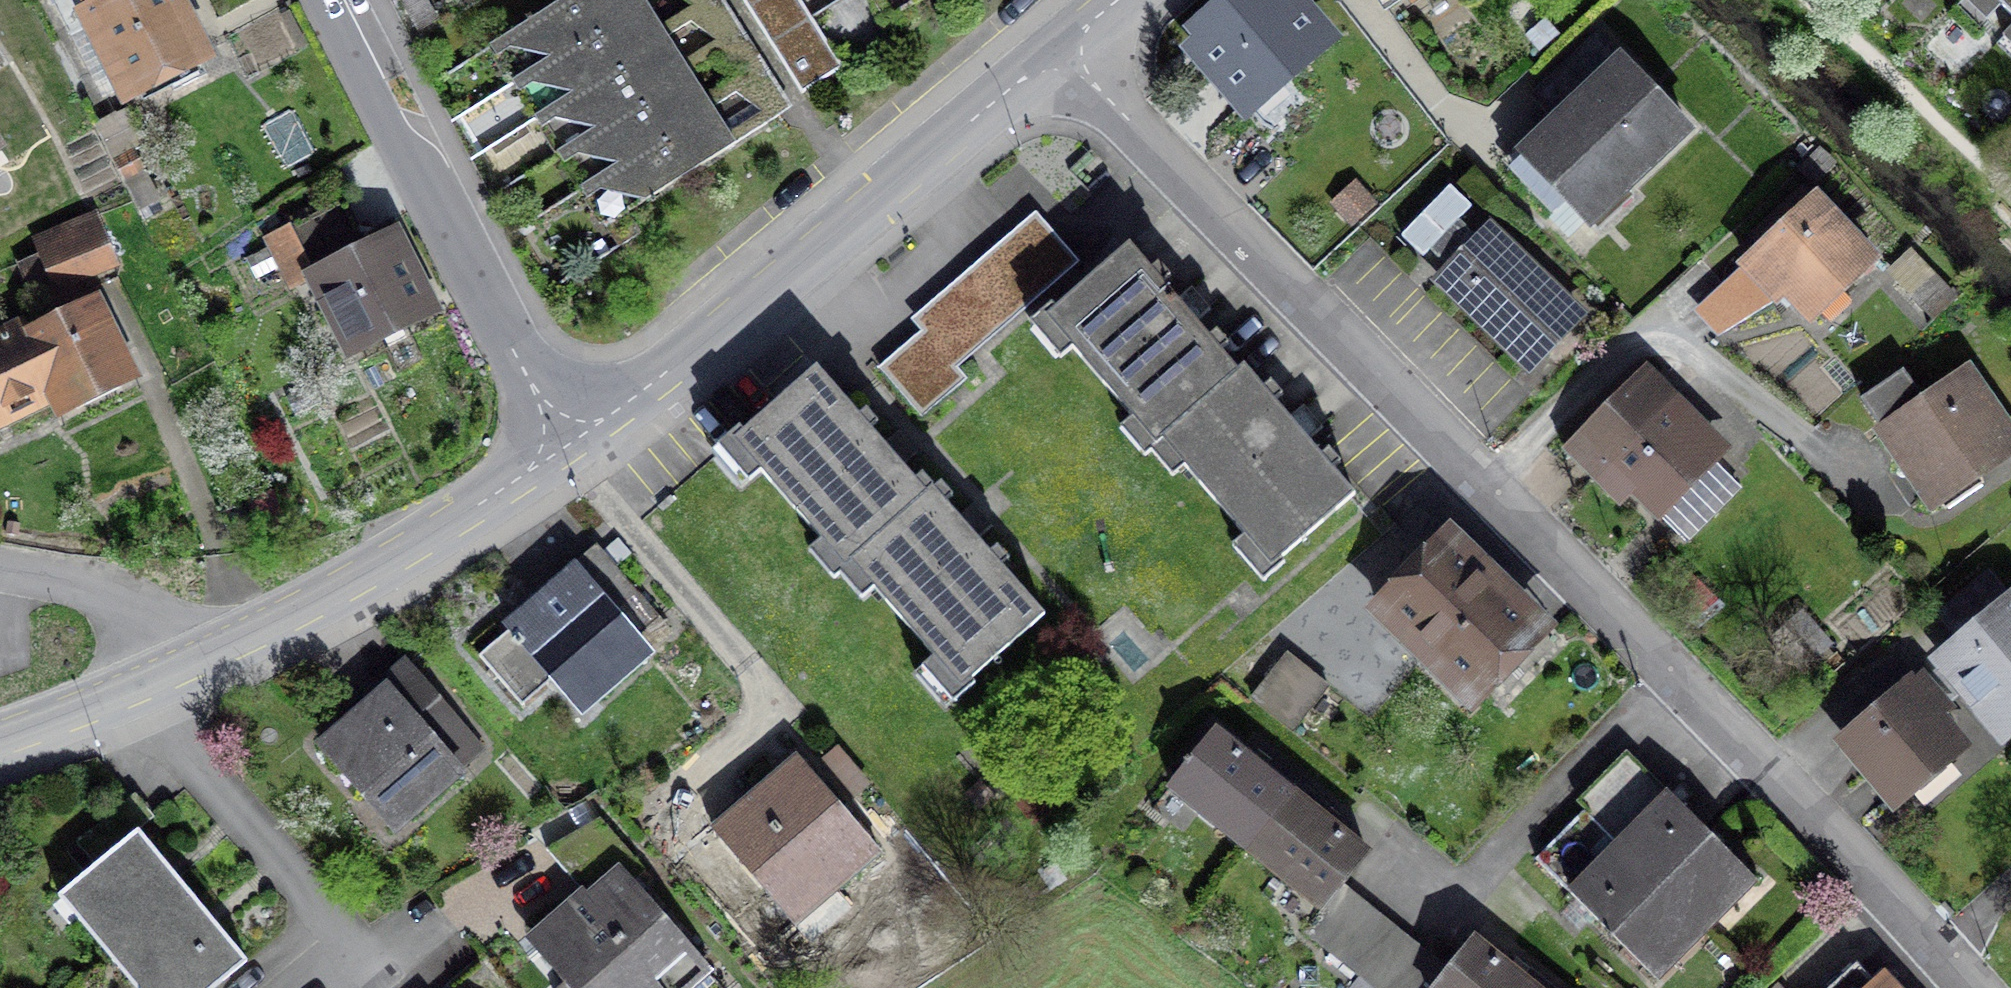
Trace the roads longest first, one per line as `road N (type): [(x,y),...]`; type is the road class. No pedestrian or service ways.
road 1 (residential): [(1061,43),(1976,987)]
road 2 (tertiary): [(1061,43),(688,358),(564,445)]
road 3 (tertiary): [(564,445),(332,0)]
road 4 (tertiary): [(564,445),(415,539),(247,628)]
road 5 (tertiary): [(247,628),(0,739)]
road 6 (residential): [(0,574),(247,628)]

